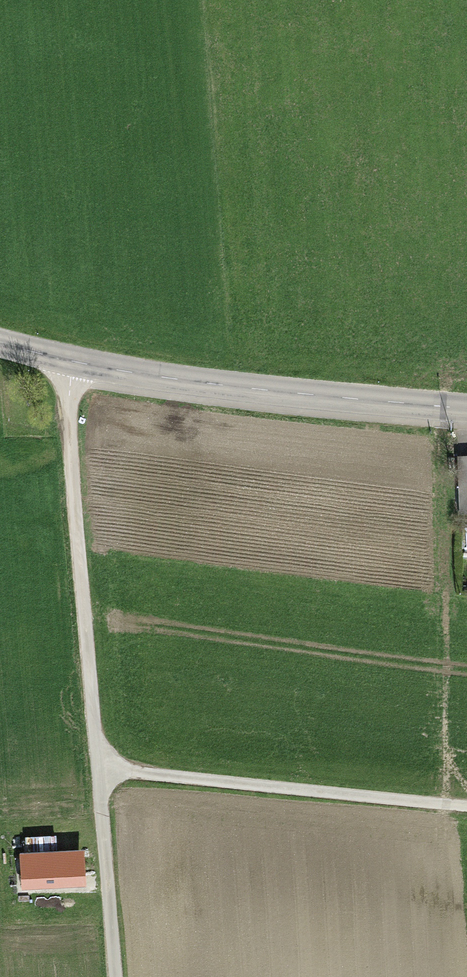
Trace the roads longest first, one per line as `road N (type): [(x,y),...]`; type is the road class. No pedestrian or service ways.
road 1 (secondary): [(466,410),(239,388),(0,343)]
road 2 (track): [(101,773),(66,398),(72,362)]
road 3 (track): [(101,773),(466,810)]
road 4 (track): [(116,976),(101,773)]

